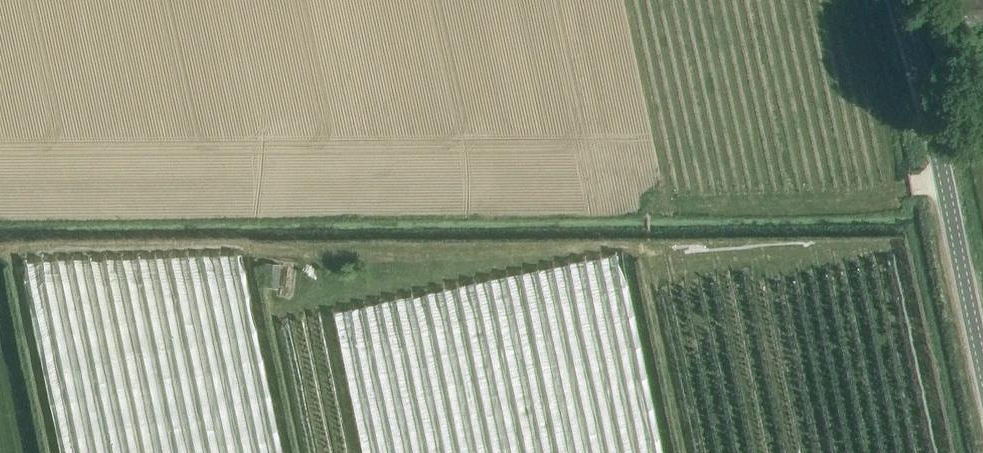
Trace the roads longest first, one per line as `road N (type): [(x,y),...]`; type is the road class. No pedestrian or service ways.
road 1 (unclassified): [(982,360),(899,0)]

